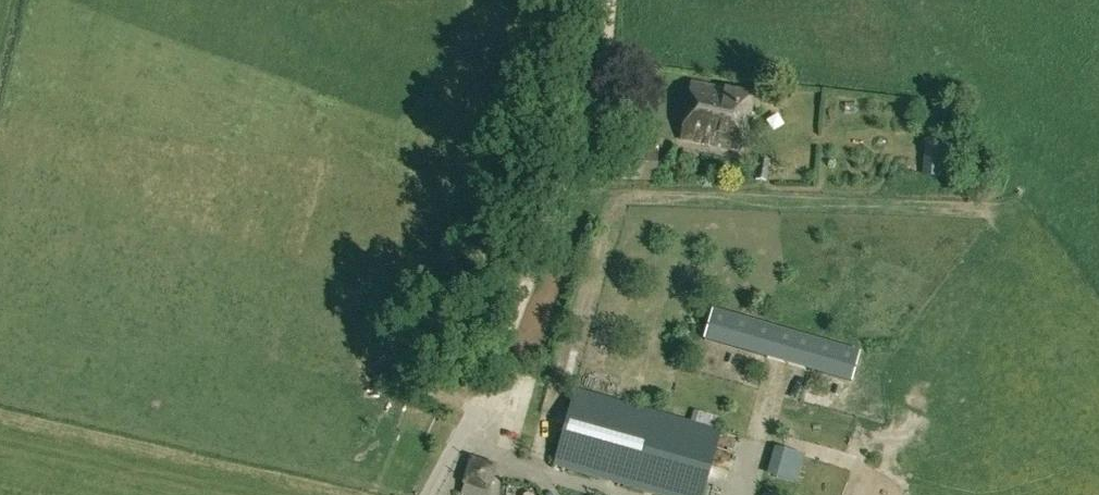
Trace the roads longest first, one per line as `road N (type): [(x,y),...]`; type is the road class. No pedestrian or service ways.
road 1 (track): [(481,395),(601,73),(610,0)]

